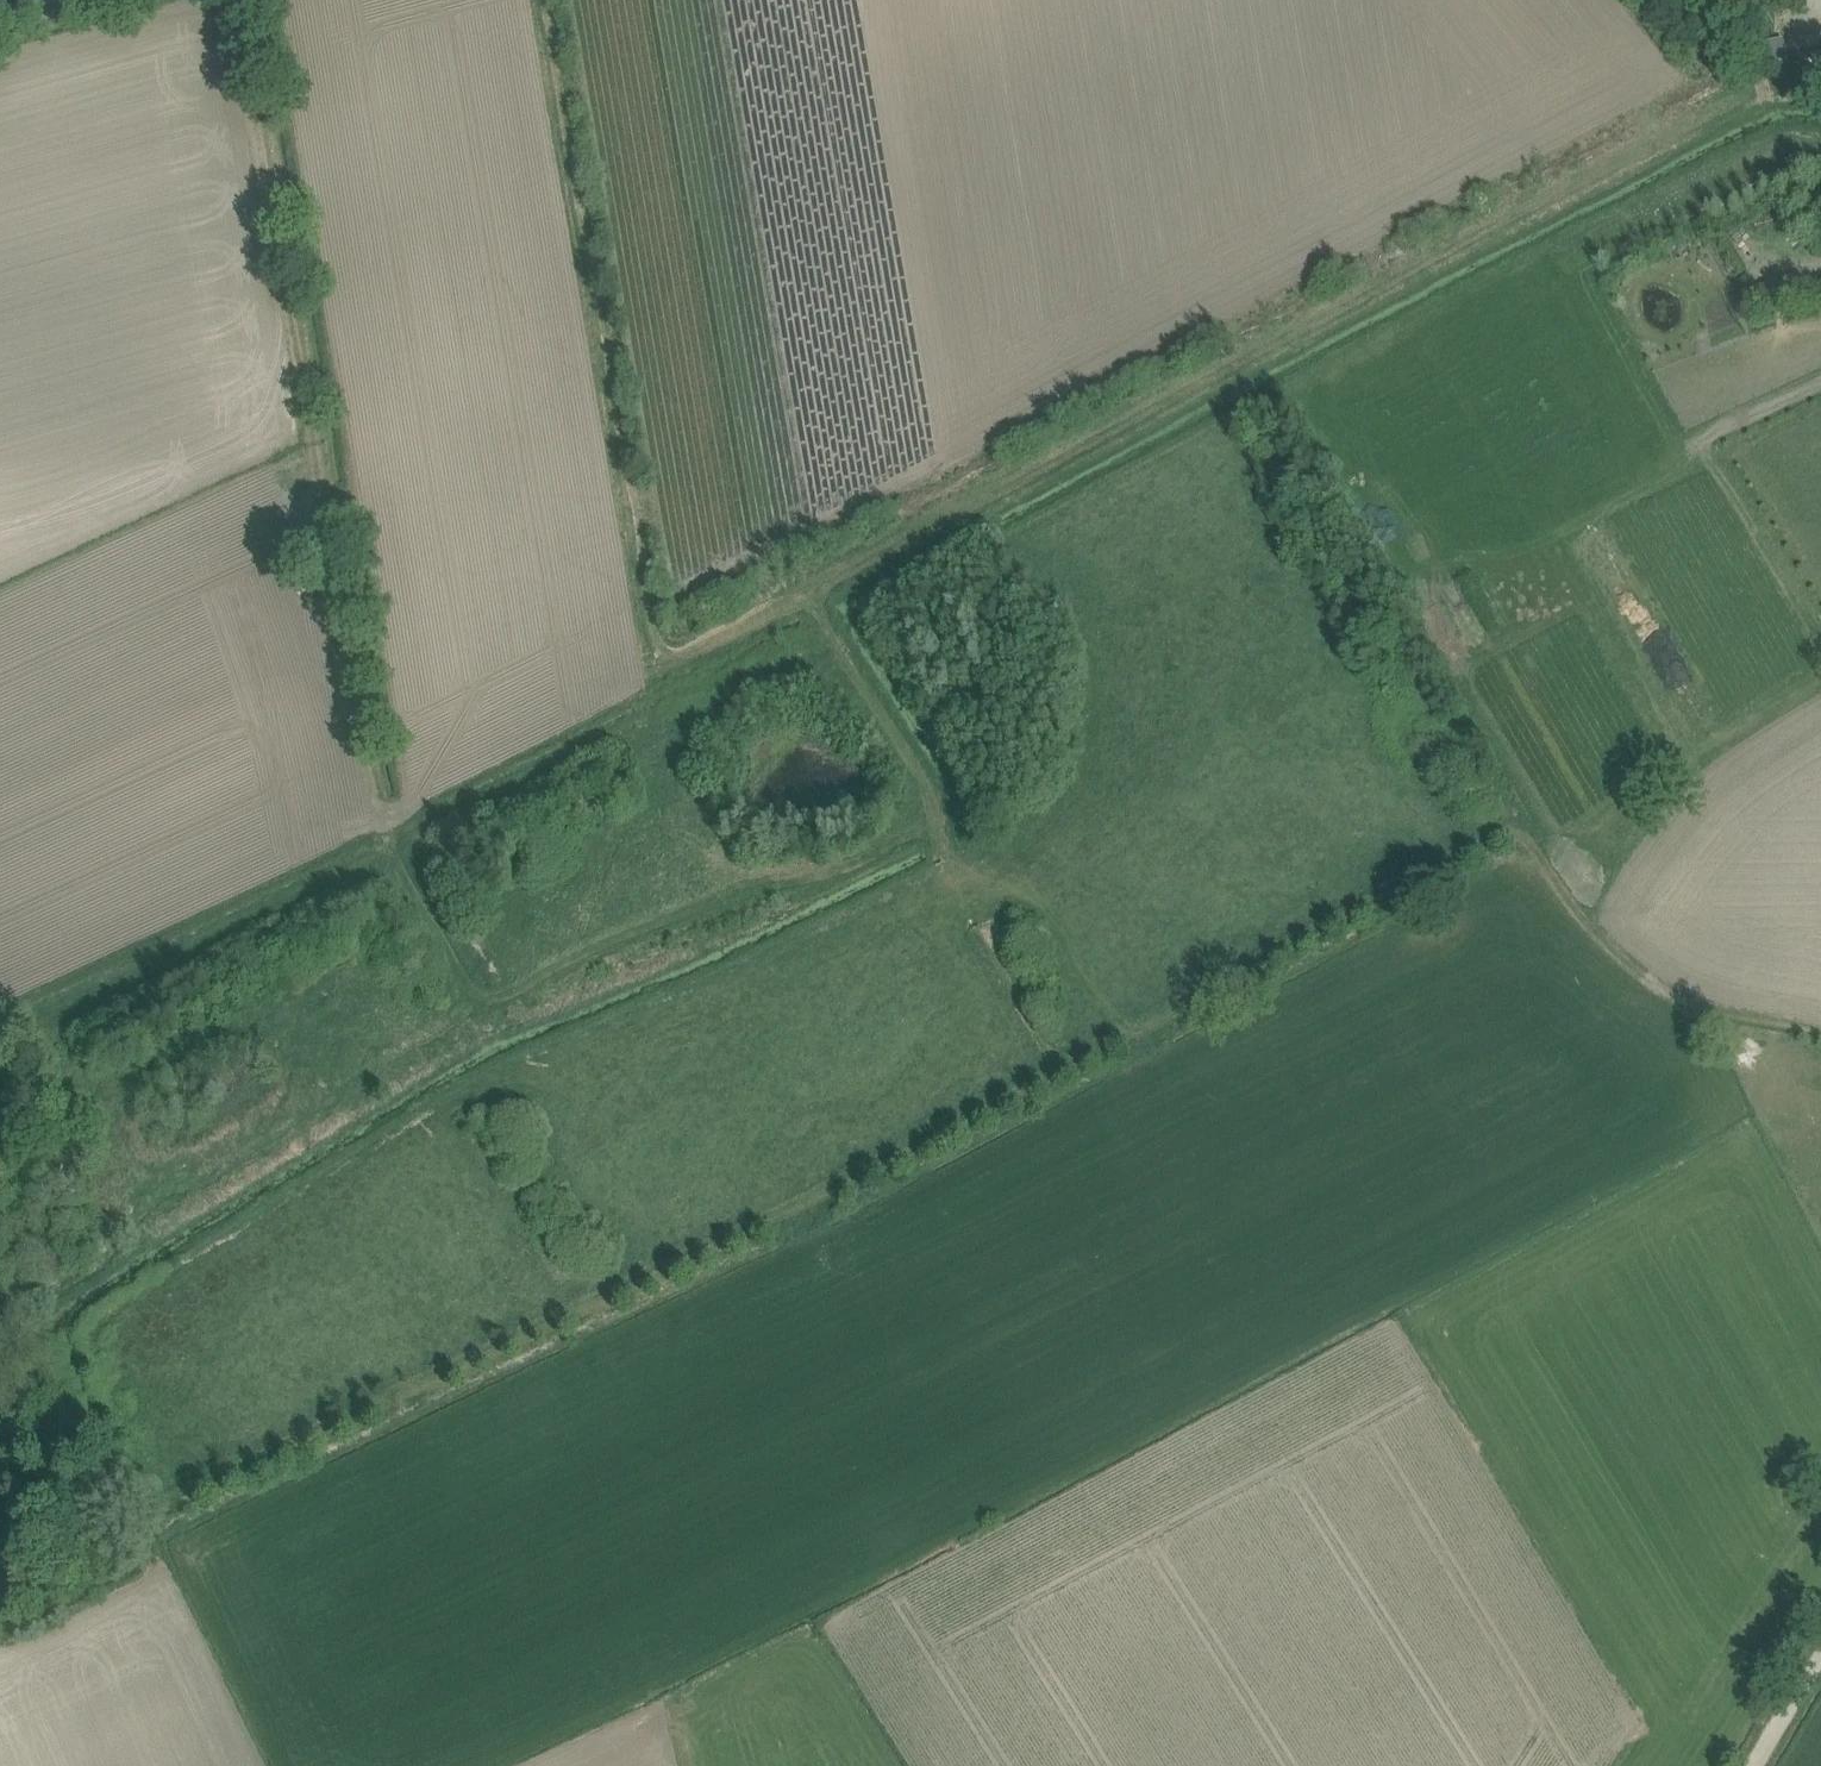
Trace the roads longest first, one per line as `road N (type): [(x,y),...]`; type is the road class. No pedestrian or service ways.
road 1 (track): [(1752,1765),(1820,1651)]

